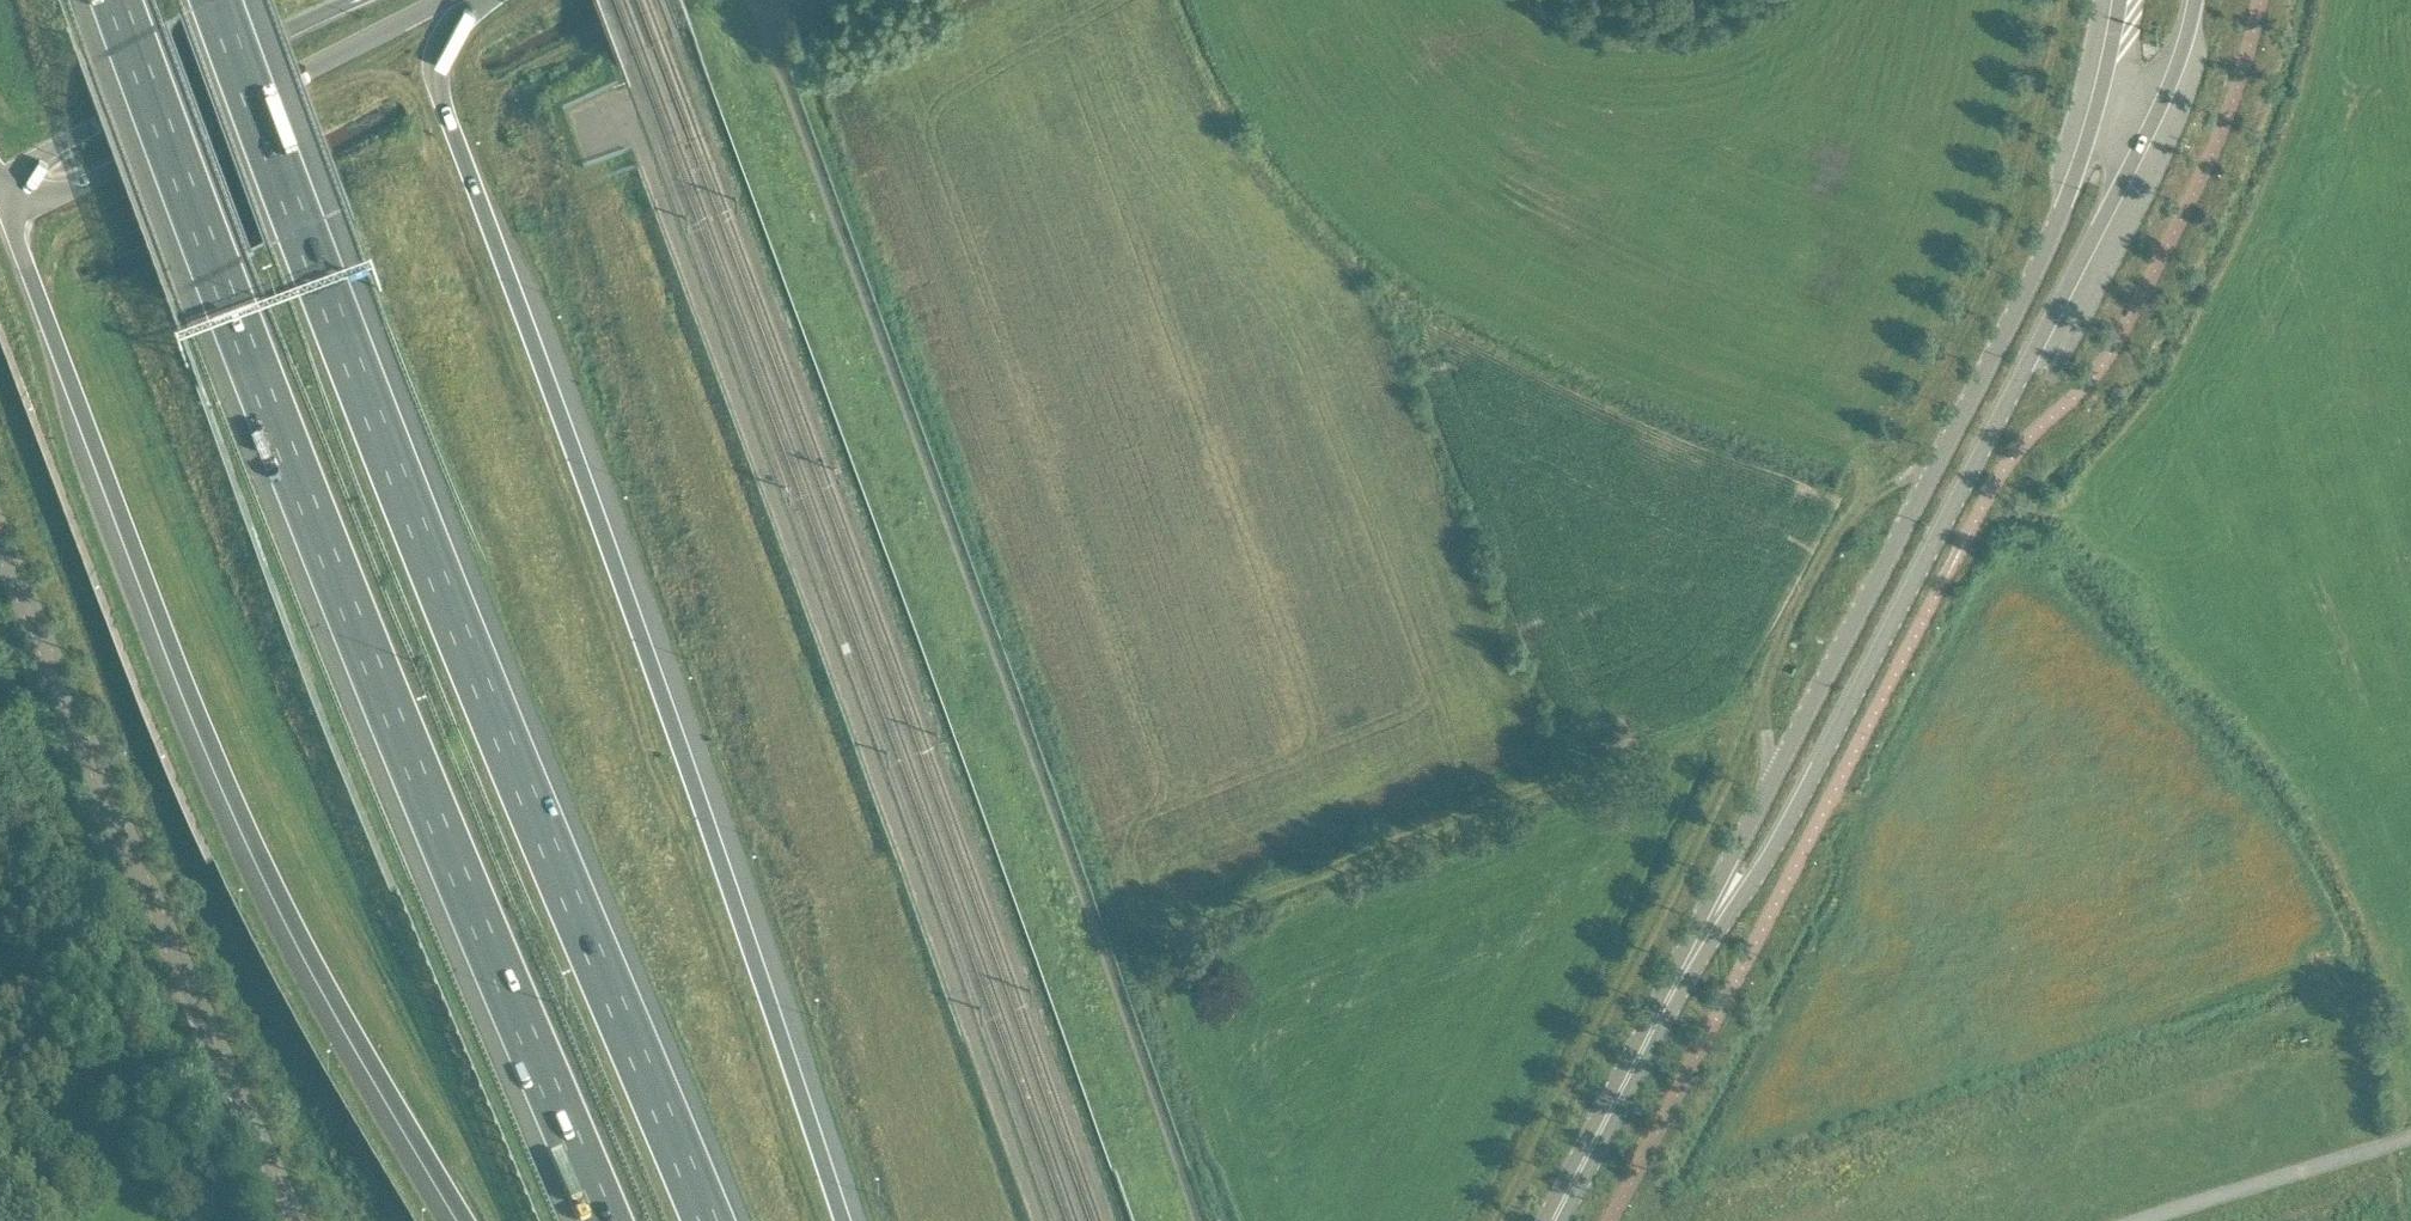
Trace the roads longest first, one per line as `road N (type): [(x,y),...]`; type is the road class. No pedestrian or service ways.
road 1 (motorway): [(116,0),(371,680),(600,1220)]
road 2 (motorway): [(699,1220),(475,686),(216,0)]
road 3 (motorway): [(841,1220),(627,596),(441,99),(438,51),(463,3)]
road 4 (motorway): [(2,200),(258,850),(348,1023),(467,1220)]
road 5 (primary): [(2100,117),(2046,260),(1789,747),(1718,912)]
road 6 (primary): [(1718,912),(1804,795),(2106,239),(2143,144)]
road 7 (unclassified): [(288,1220),(0,554)]
road 8 (primary): [(2,200),(88,182),(432,9),(463,3)]
road 9 (trunk): [(353,0),(46,154),(2,200)]
road 10 (track): [(217,1056),(0,783)]
road 11 (primary): [(1556,1220),(1718,912)]
road 12 (primary): [(2143,144),(2188,0)]

